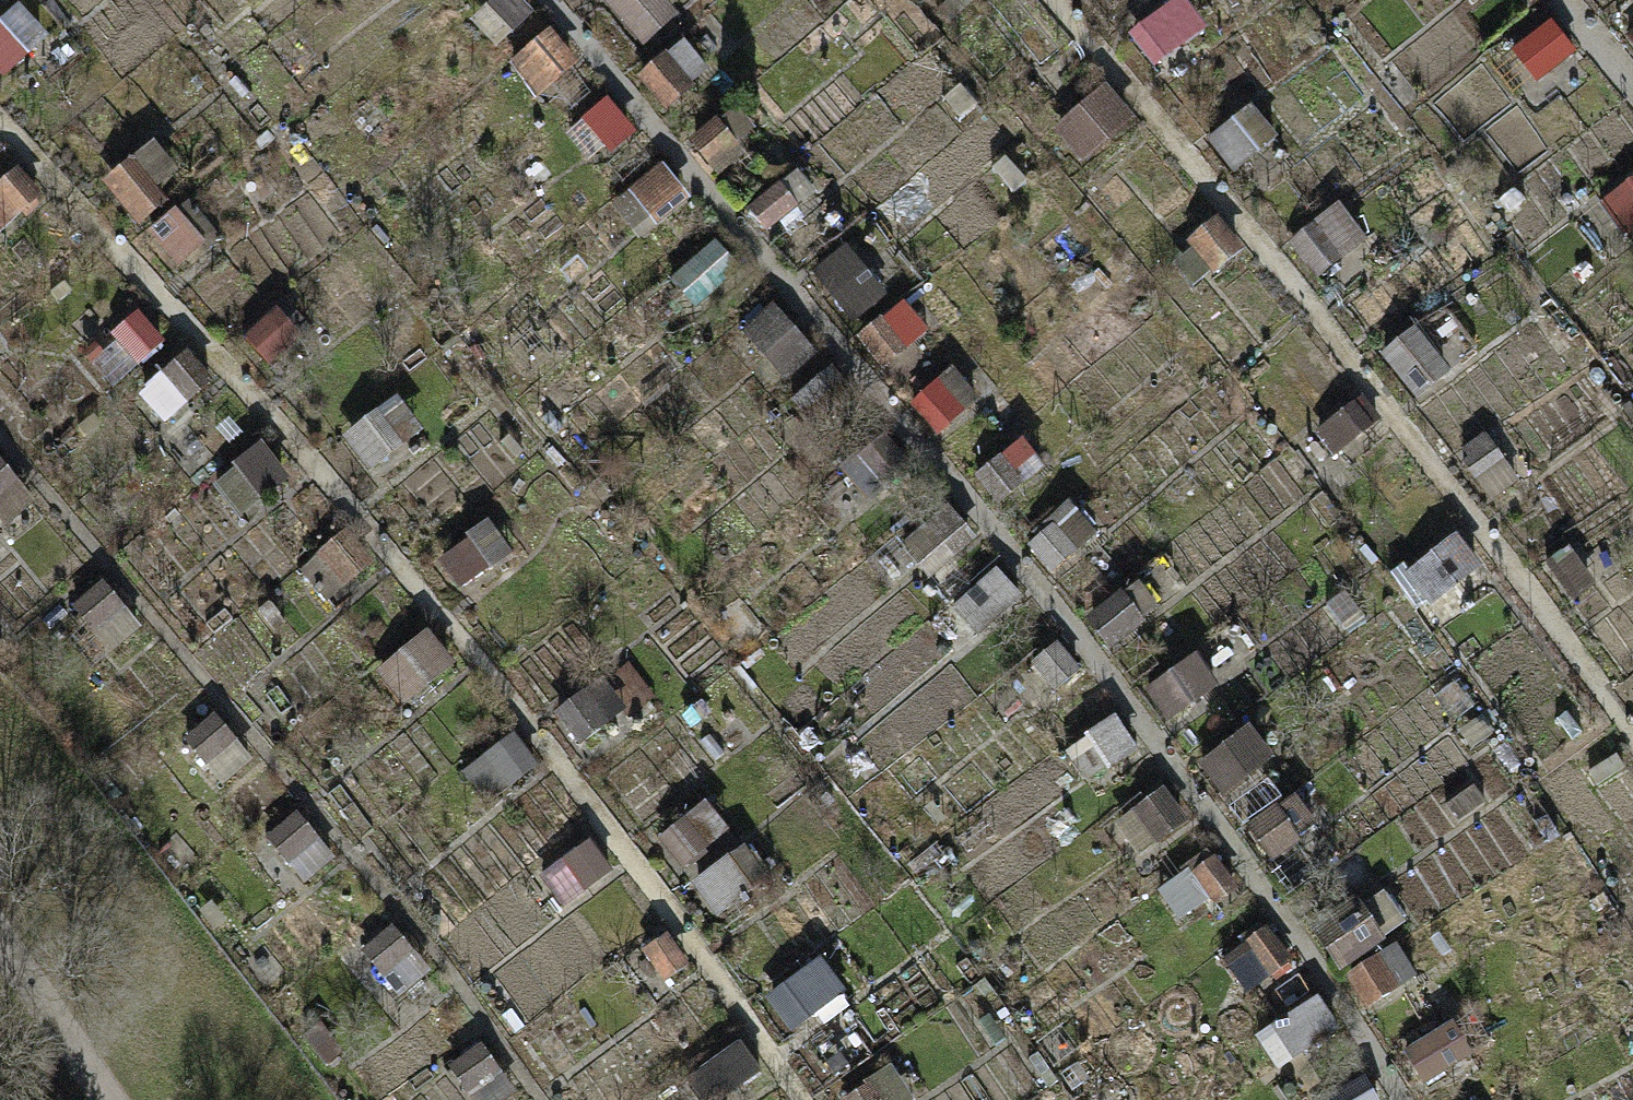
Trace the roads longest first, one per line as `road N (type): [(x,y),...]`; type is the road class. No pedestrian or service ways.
road 1 (track): [(109,1099),(0,941)]

